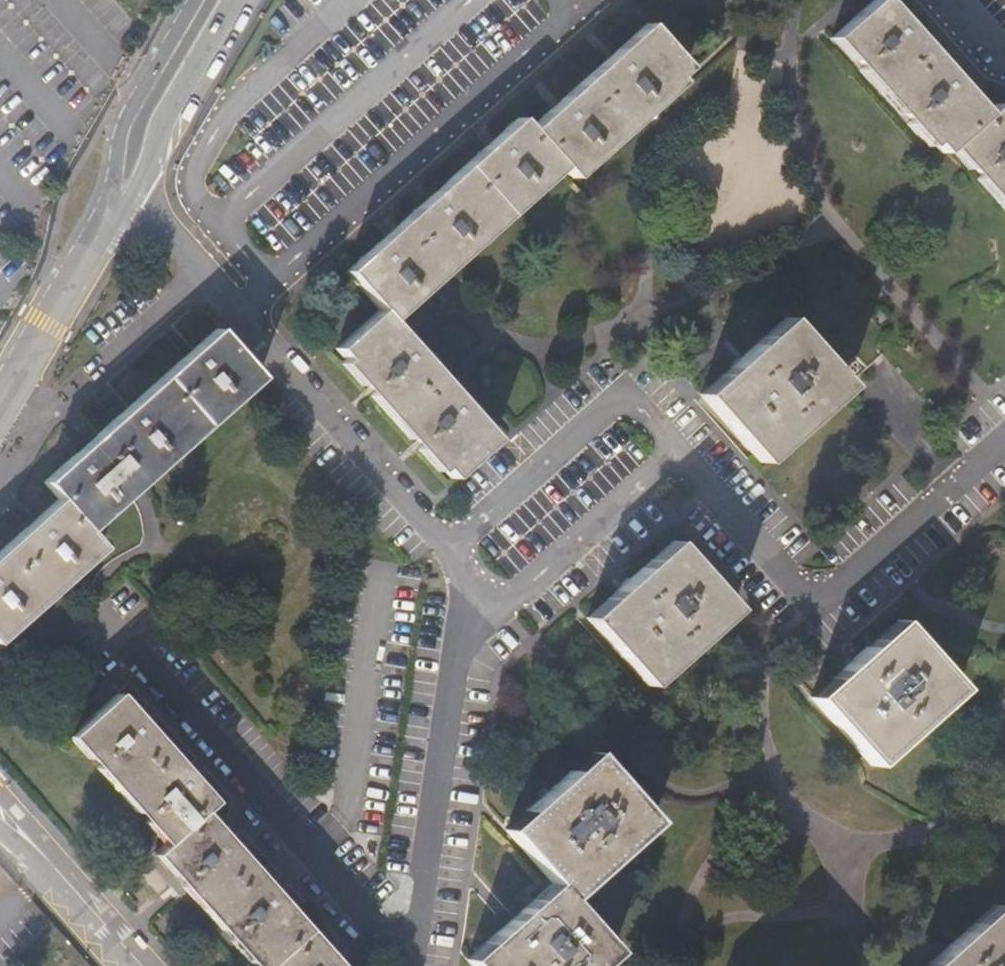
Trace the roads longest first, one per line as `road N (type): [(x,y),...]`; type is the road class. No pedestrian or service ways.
road 1 (residential): [(228,0),(0,400)]
road 2 (residential): [(0,811),(137,965)]

